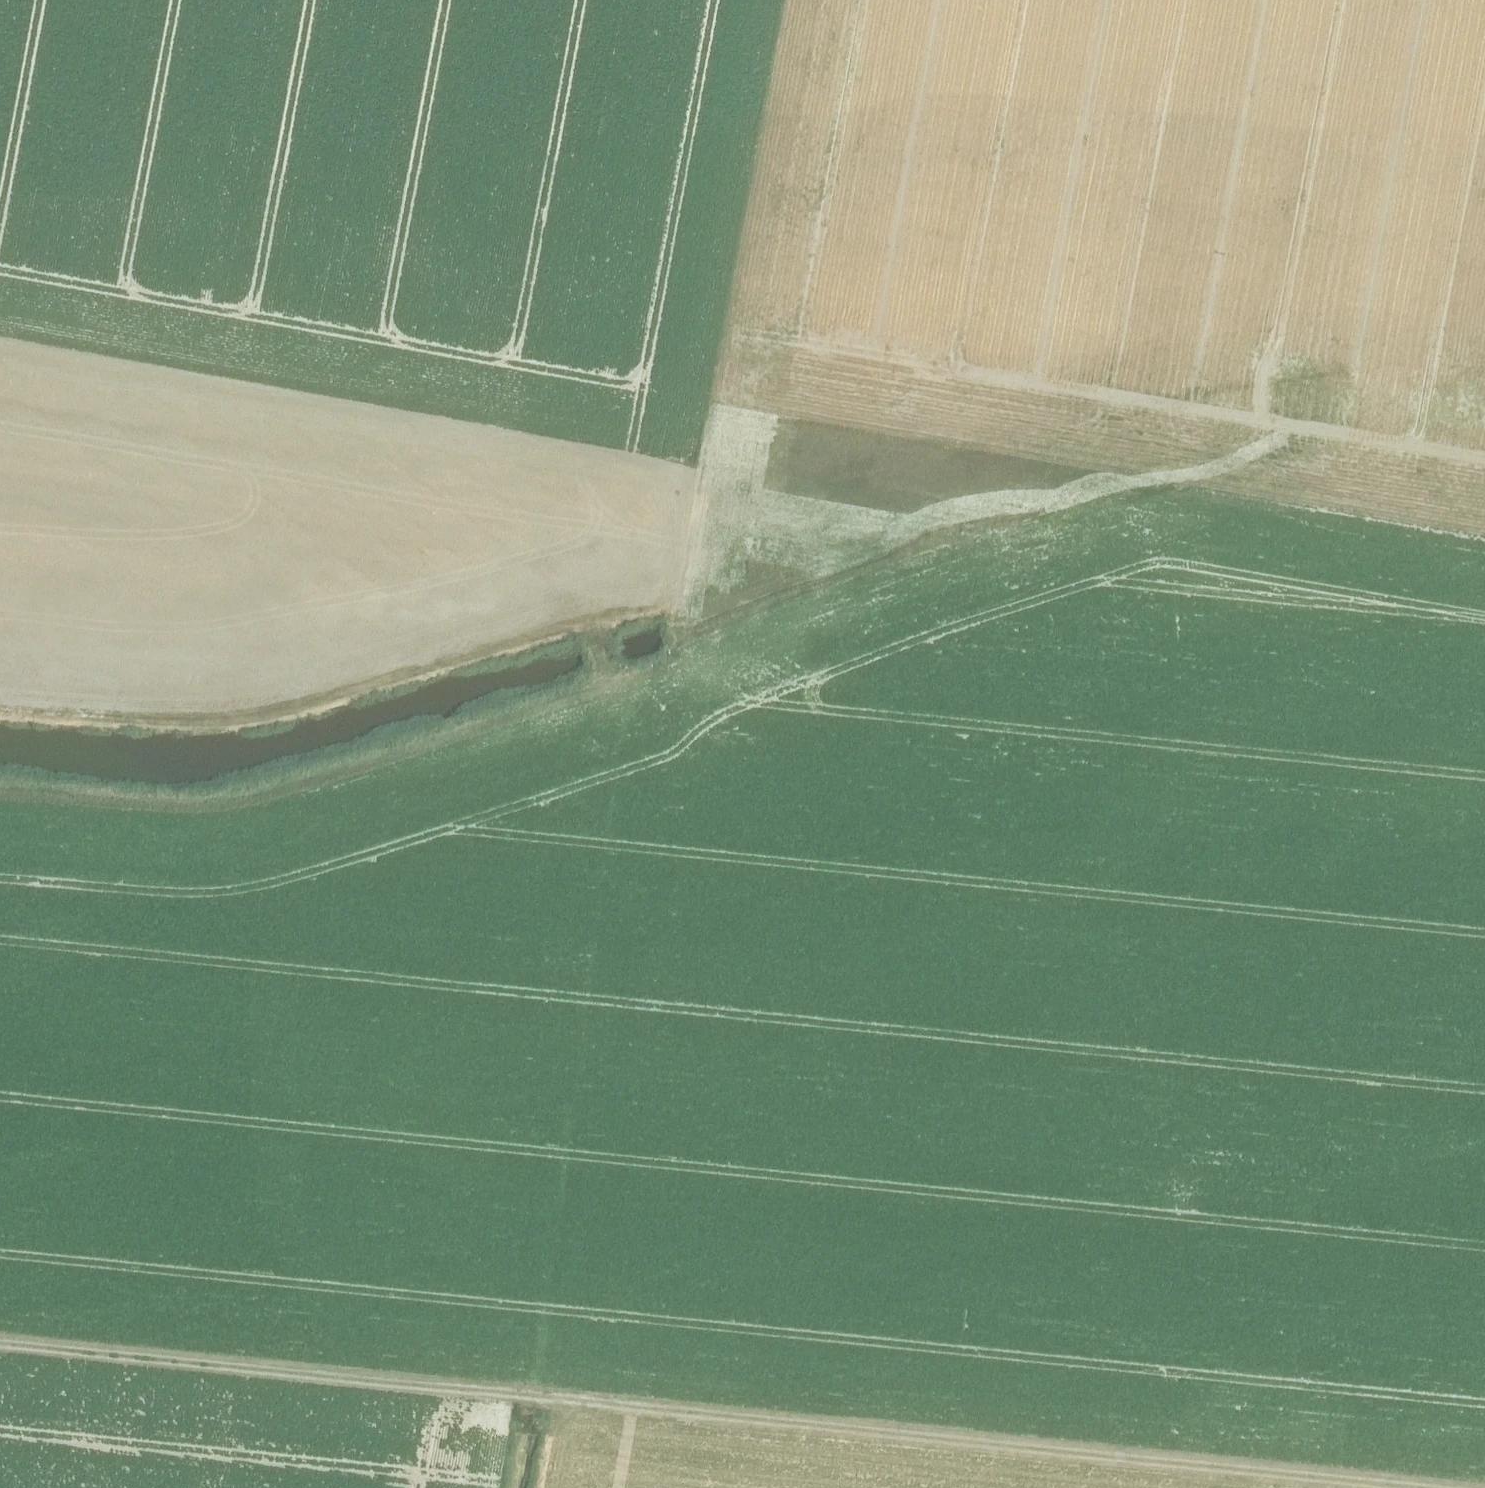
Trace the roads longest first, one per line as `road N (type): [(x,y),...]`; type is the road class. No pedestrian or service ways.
road 1 (track): [(1416,1487),(0,1342)]

